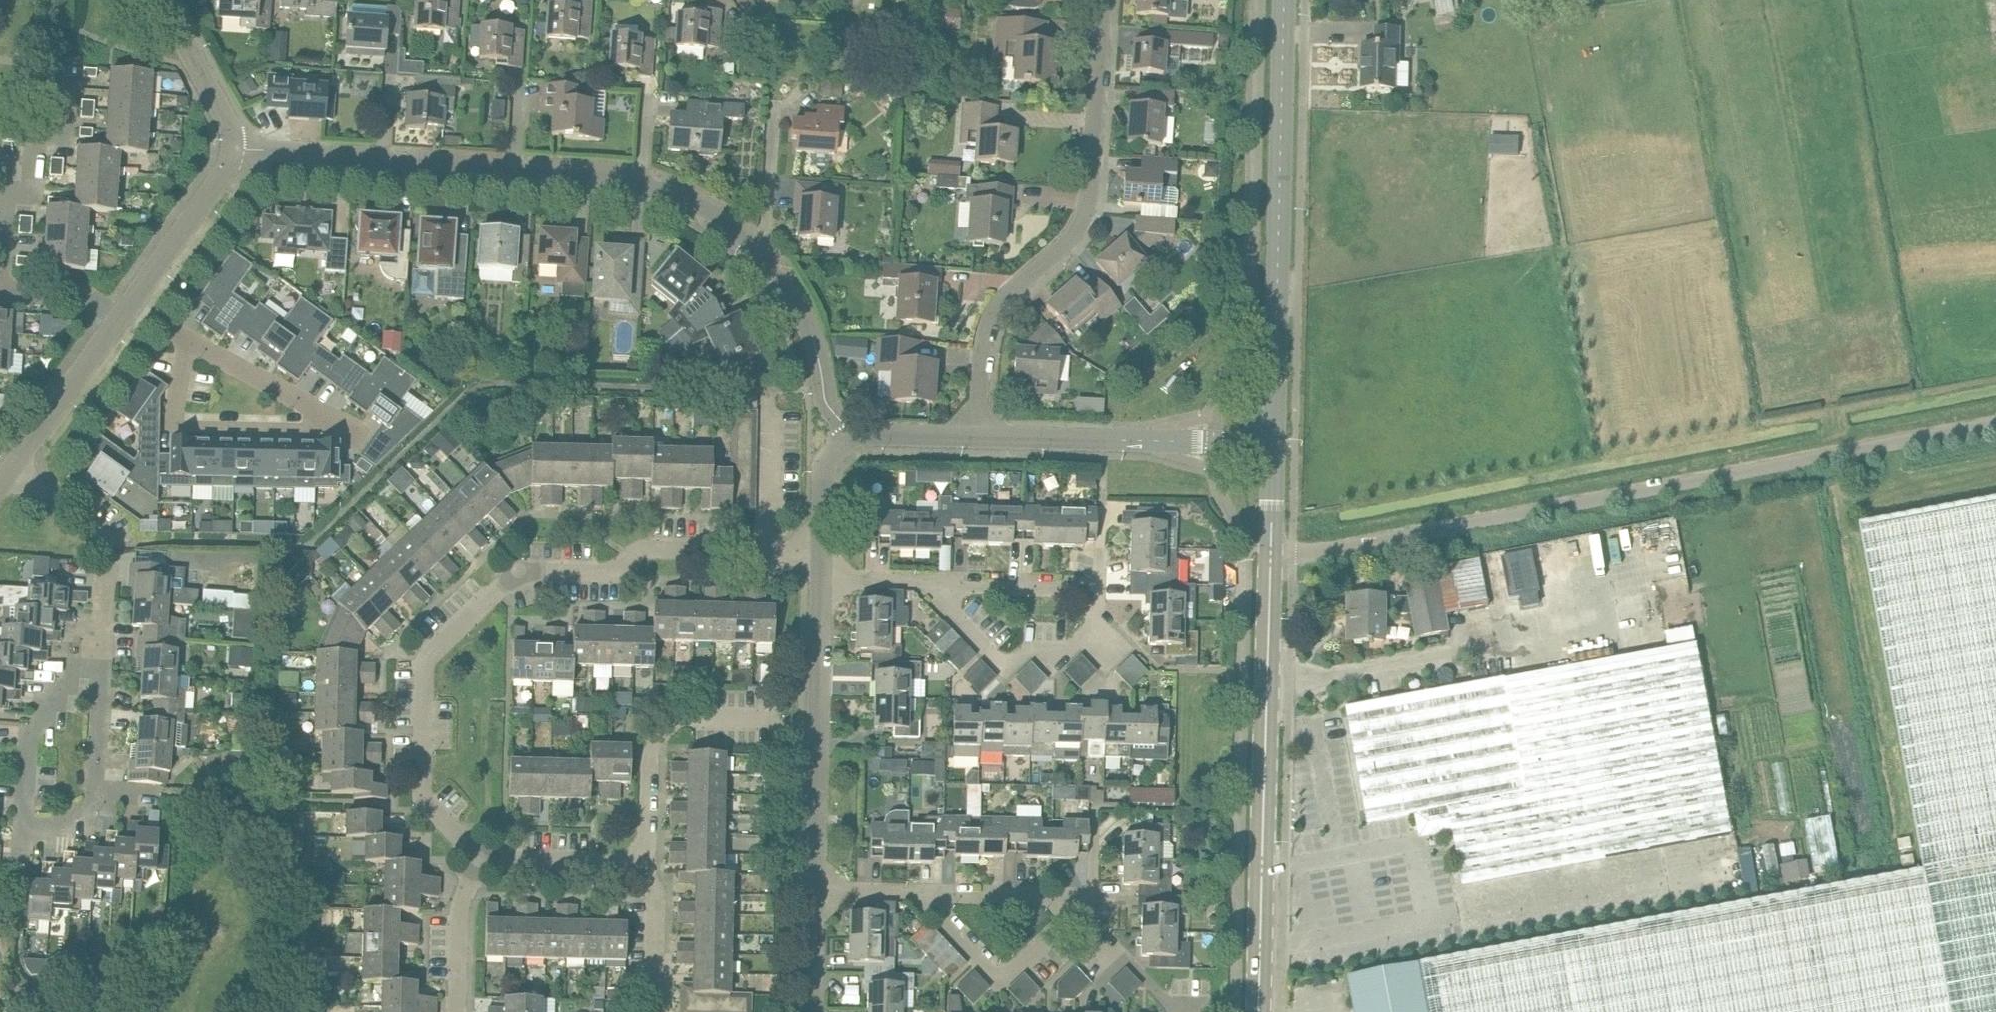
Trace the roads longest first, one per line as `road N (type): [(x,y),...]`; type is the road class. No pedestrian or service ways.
road 1 (unclassified): [(1272,552),(1995,422)]
road 2 (residential): [(478,858),(423,795),(426,658),(513,575),(606,573),(651,548),(822,551)]
road 3 (residential): [(979,435),(988,321),(1065,243),(1088,204),(1104,0)]
road 4 (secondary): [(1259,1011),(1272,552)]
road 5 (secondary): [(1276,443),(1285,0)]
road 6 (residential): [(814,893),(821,579)]
road 7 (residential): [(1276,443),(979,435)]
road 8 (residential): [(324,413),(317,429),(173,425),(189,339)]
road 9 (residential): [(0,287),(7,203),(33,180),(38,141),(65,117),(68,80)]
road 10 (residential): [(103,654),(104,547),(91,525),(12,467)]
road 11 (residential): [(23,830),(42,830),(95,801),(103,654)]
road 12 (residential): [(1072,916),(1002,981),(921,894)]
road 13 (residential): [(933,588),(1006,668),(1028,647),(1069,649),(1089,628)]
road 14 (residential): [(853,436),(827,404),(797,297),(763,252)]
road 15 (residential): [(23,830),(30,731),(103,654)]
road 16 (residential): [(129,304),(223,173),(233,146)]
road 17 (residential): [(12,467),(119,318)]
road 18 (residential): [(1213,1007),(1172,1006),(1072,916)]
road 19 (residential): [(646,861),(478,858)]
road 20 (residential): [(1099,590),(933,588)]
road 21 (residential): [(233,146),(162,0)]
road 22 (residential): [(457,1011),(459,913),(478,858)]
road 23 (residential): [(773,98),(763,252)]
road 24 (residential): [(189,339),(324,413)]
road 25 (residential): [(385,156),(233,146)]
road 26 (residential): [(921,894),(1072,896)]
road 27 (residential): [(763,252),(701,199),(641,177)]
road 28 (residential): [(514,165),(385,156)]
road 29 (residential): [(641,177),(514,165)]
road 30 (residential): [(119,318),(88,296),(0,291)]
road 31 (residential): [(979,435),(853,436)]
road 32 (residential): [(822,551),(824,471),(853,436)]

